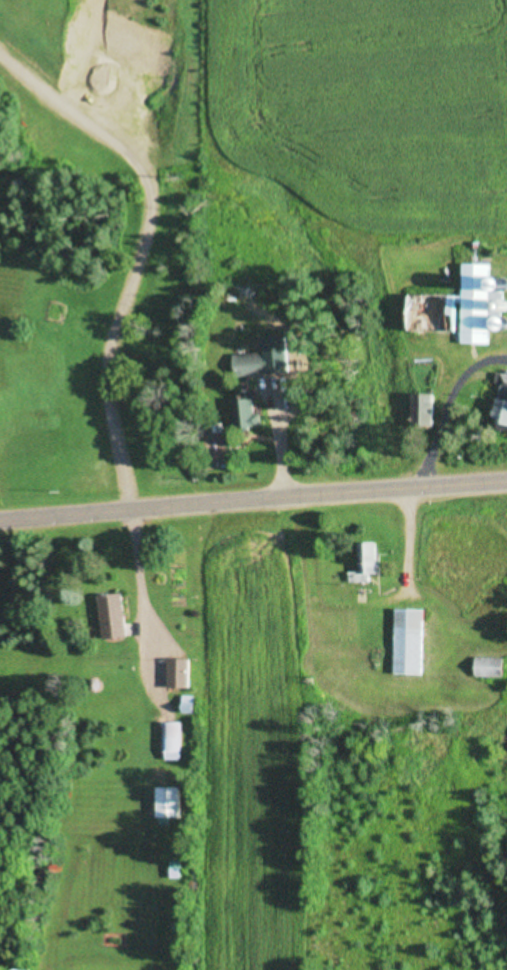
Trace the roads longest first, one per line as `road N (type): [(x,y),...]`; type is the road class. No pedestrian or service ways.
road 1 (tertiary): [(0,525),(506,485)]

